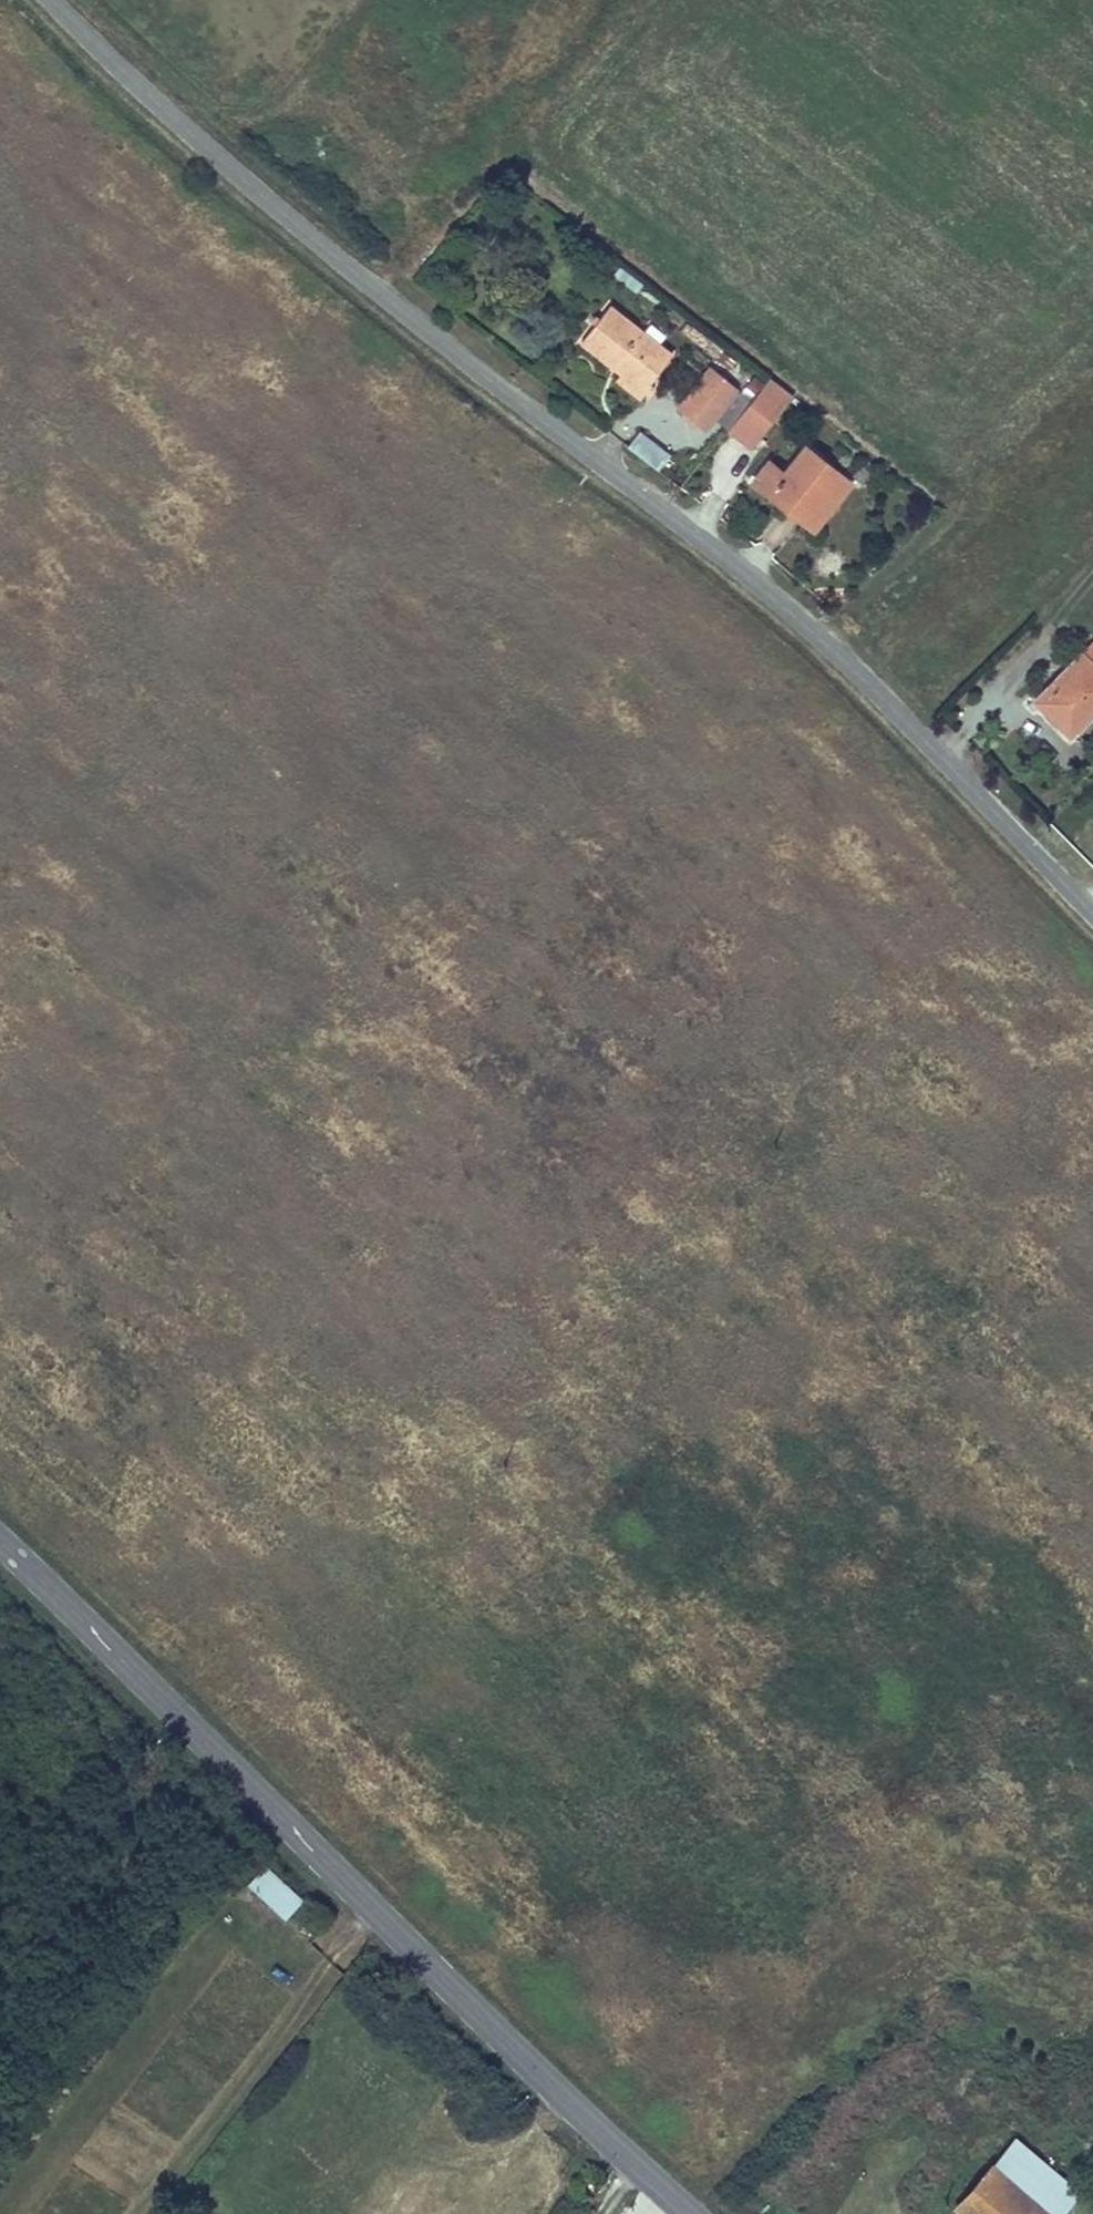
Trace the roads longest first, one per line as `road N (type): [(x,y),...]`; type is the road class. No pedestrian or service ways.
road 1 (unclassified): [(52,0),(314,238),(729,560),(849,663),(1092,912)]
road 2 (secondary): [(0,1541),(689,2213)]

